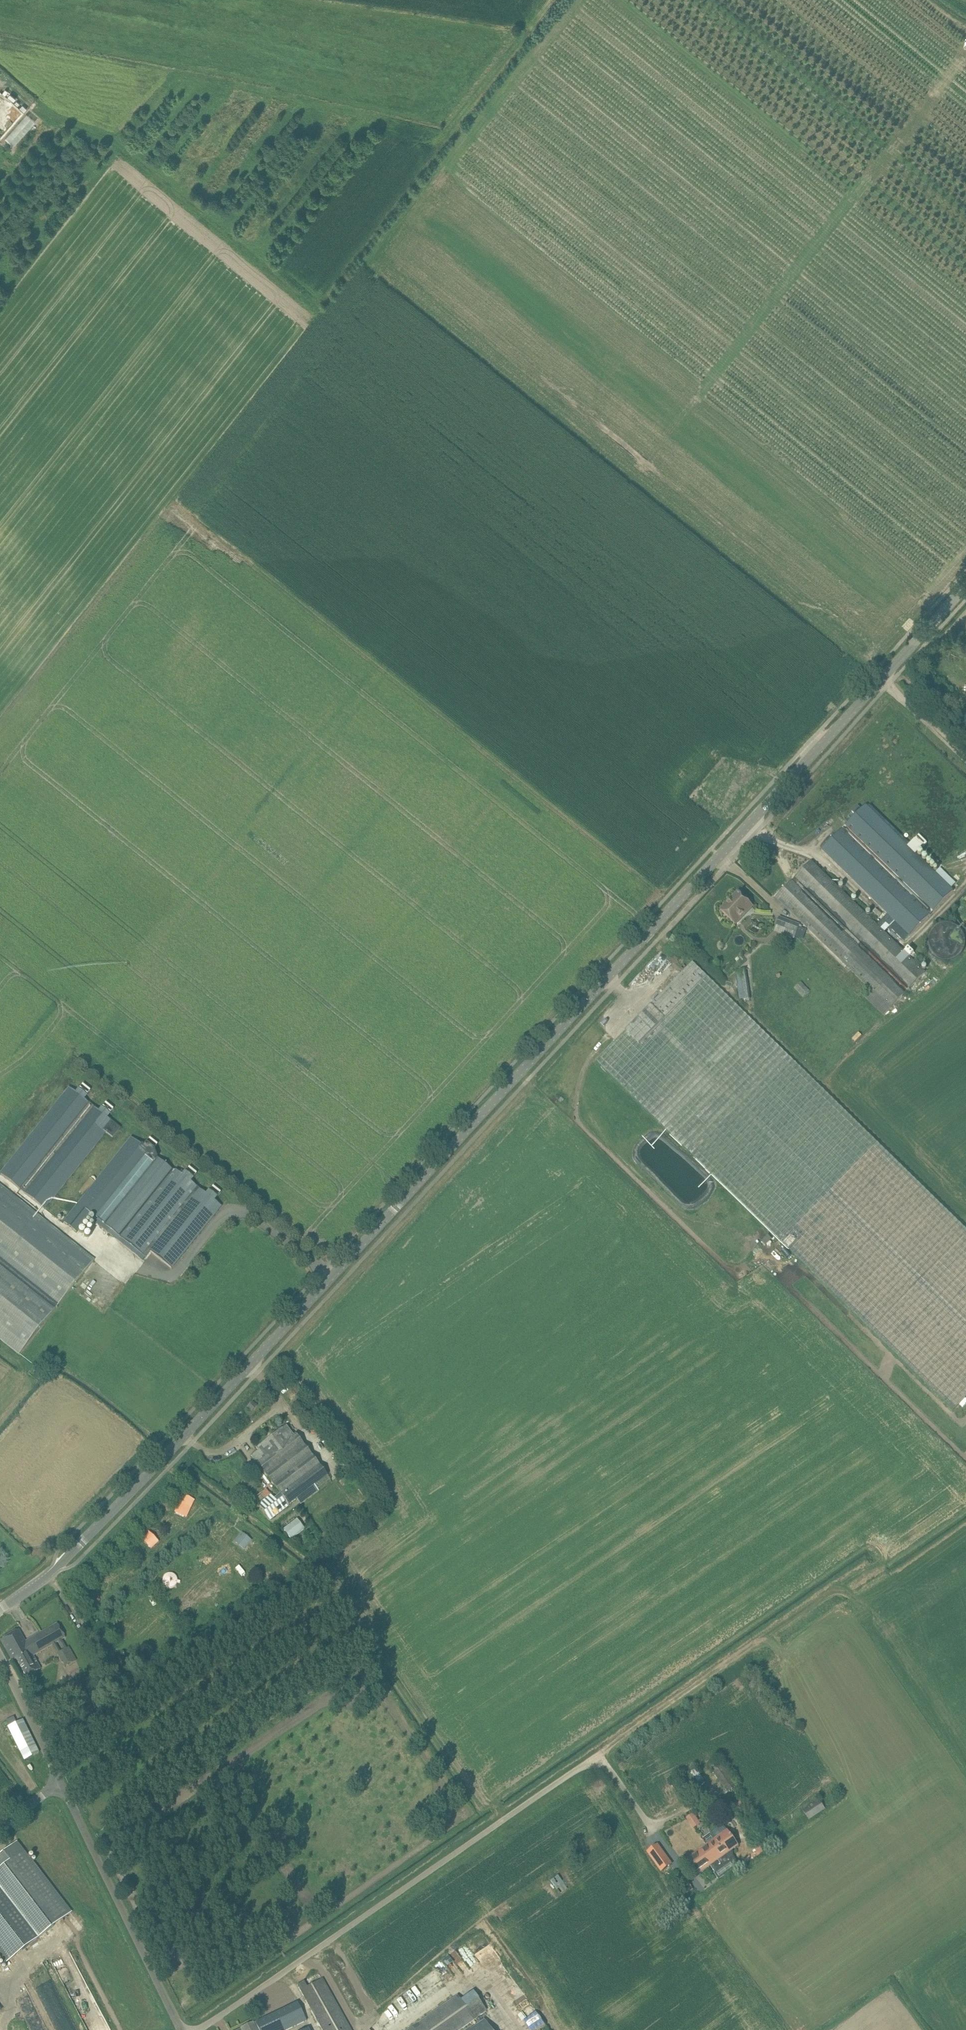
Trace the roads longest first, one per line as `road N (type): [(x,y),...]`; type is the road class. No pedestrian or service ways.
road 1 (unclassified): [(0,1612),(54,1570),(965,588)]
road 2 (unclassified): [(200,2029),(598,1758)]
road 3 (track): [(598,1758),(875,1569)]
road 4 (unclassified): [(181,2029),(63,1782)]
road 5 (unclassified): [(63,1782),(0,1655)]

